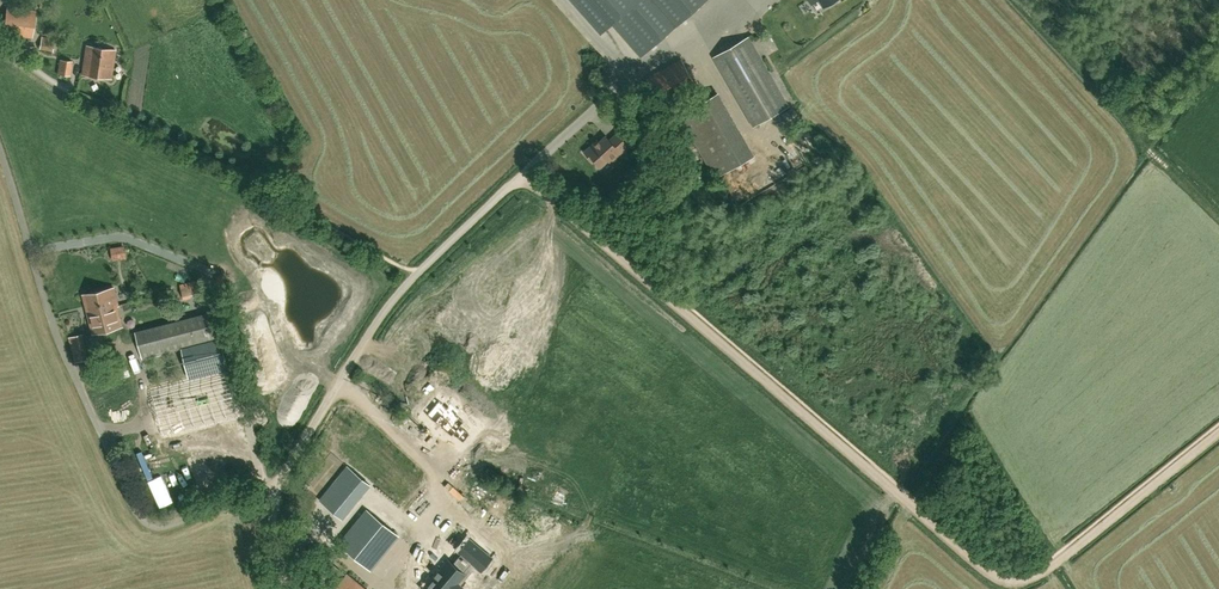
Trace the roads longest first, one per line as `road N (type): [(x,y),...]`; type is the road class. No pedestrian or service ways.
road 1 (track): [(524,176),(1005,580),(1029,579),(1058,561),(1218,432)]
road 2 (unclassified): [(271,491),(393,299),(630,77)]
road 3 (residential): [(271,491),(173,524),(144,521),(45,310),(0,168)]

